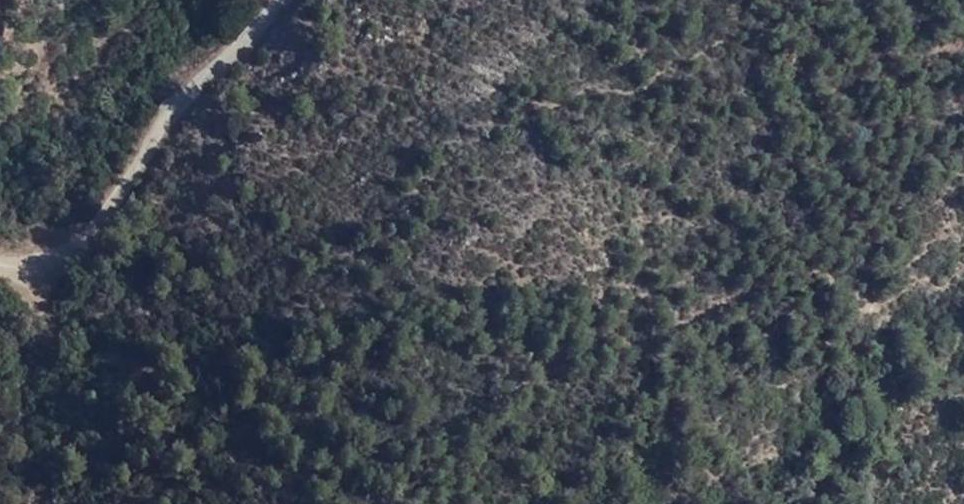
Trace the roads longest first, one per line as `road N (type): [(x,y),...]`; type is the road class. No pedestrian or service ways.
road 1 (track): [(0,265),(64,254),(91,235),(177,105),(277,0)]

